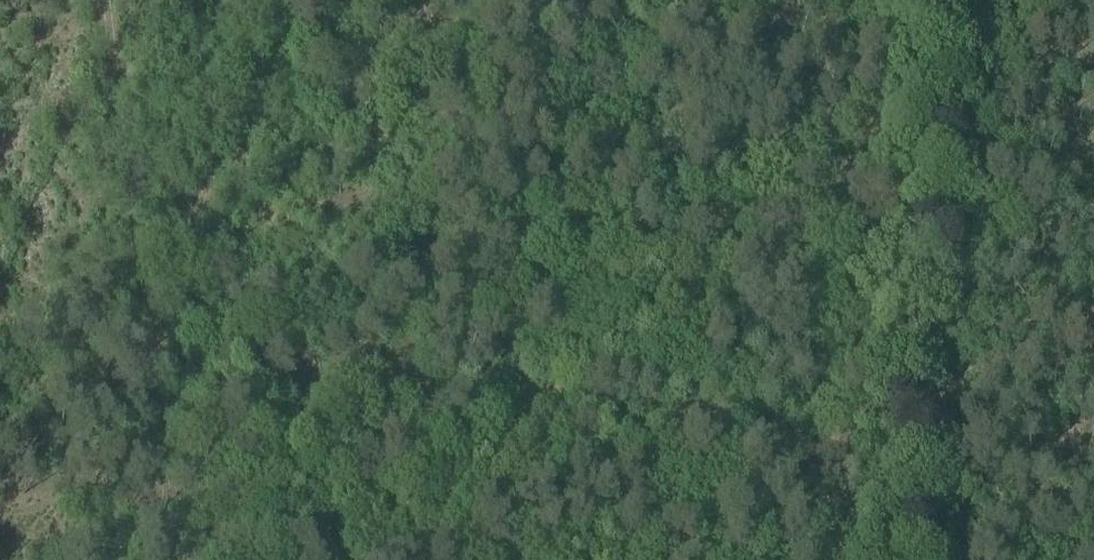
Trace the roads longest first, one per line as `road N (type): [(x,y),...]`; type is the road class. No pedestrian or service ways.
road 1 (track): [(930,420),(161,344)]
road 2 (track): [(119,0),(169,403),(172,559)]
road 3 (track): [(923,559),(952,0)]

